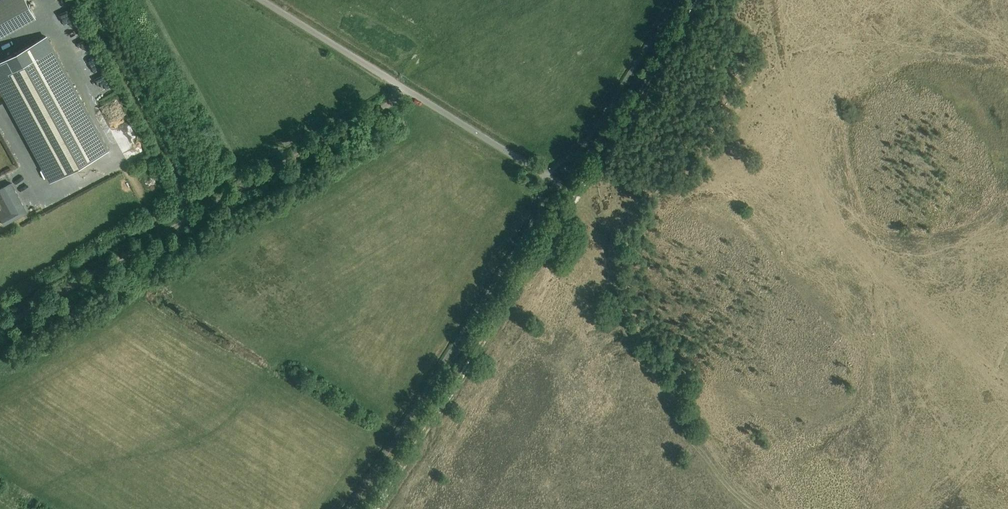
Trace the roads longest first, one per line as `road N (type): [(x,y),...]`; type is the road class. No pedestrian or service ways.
road 1 (track): [(374,508),(578,194),(607,239),(640,362),(676,422),(755,508)]
road 2 (track): [(406,88),(0,326)]
road 3 (unclassified): [(549,177),(263,0)]
road 4 (track): [(578,194),(700,0)]

